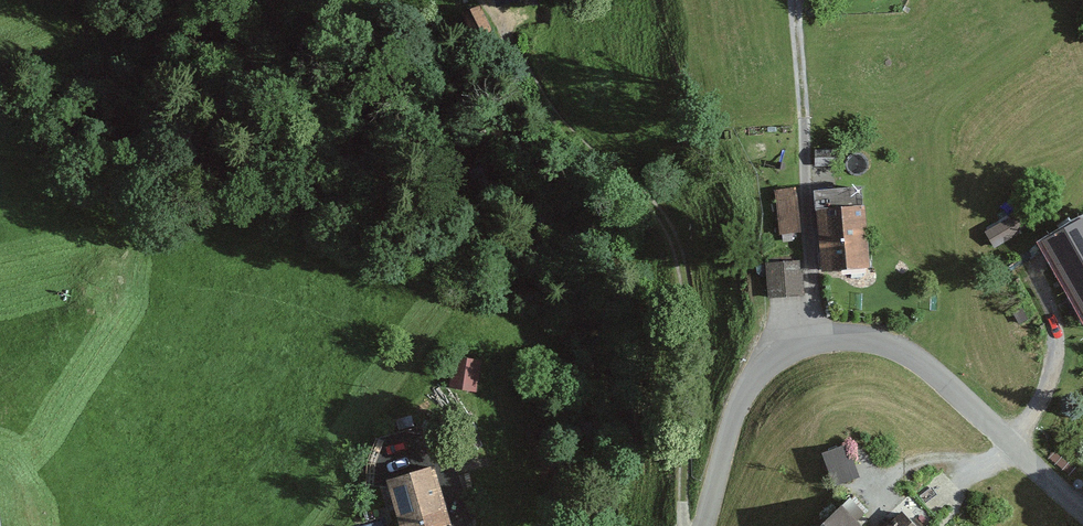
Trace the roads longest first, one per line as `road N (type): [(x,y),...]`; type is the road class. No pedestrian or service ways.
road 1 (unclassified): [(698,525),(729,413),(775,350),(828,334),(895,341),(1082,507)]

